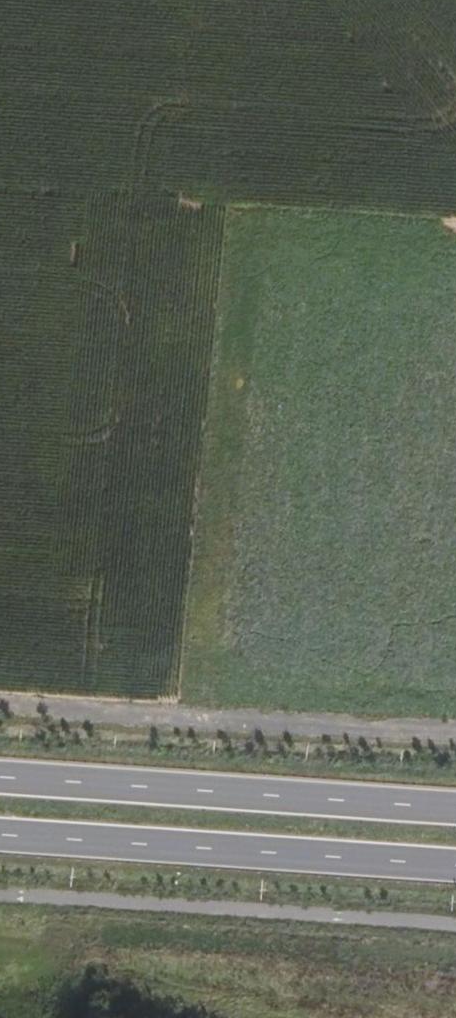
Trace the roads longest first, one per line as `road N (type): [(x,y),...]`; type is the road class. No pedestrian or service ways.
road 1 (primary): [(455,808),(0,777)]
road 2 (primary): [(0,835),(455,866)]
road 3 (track): [(0,707),(455,737)]

